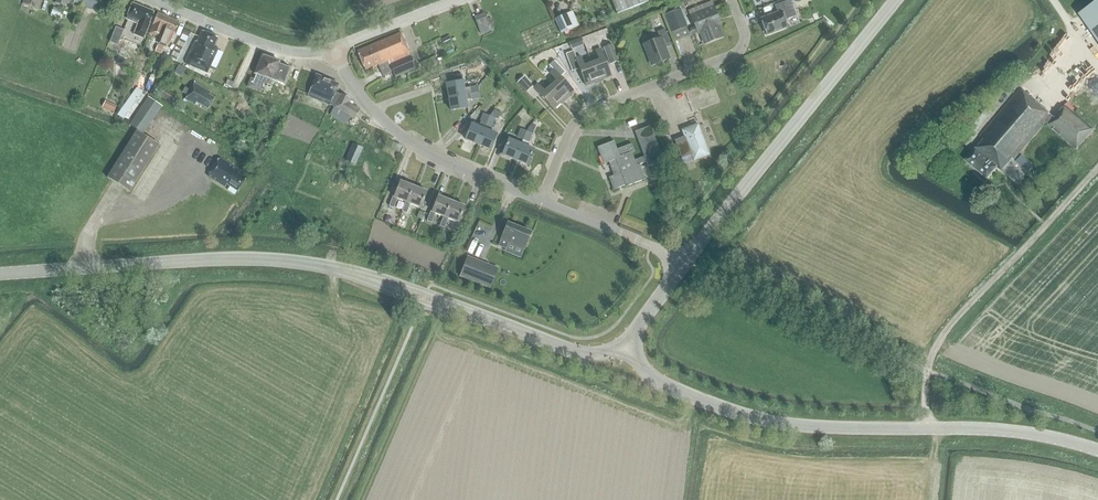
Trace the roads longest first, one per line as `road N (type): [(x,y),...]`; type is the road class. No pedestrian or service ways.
road 1 (tertiary): [(1097,450),(1018,431),(764,420),(663,384),(624,353)]
road 2 (tertiary): [(358,274),(241,258),(0,273)]
road 3 (tertiary): [(685,261),(896,0)]
road 4 (residential): [(541,201),(571,127),(587,112),(739,50),(745,33),(732,0)]
road 5 (residential): [(541,201),(397,133),(361,96),(334,47)]
road 6 (unclassified): [(334,47),(276,48),(154,0)]
road 7 (residential): [(685,261),(541,201)]
road 8 (tertiary): [(624,353),(577,352),(488,319)]
road 9 (tertiary): [(358,274),(422,304),(488,319)]
road 10 (tertiary): [(488,319),(358,274)]
road 11 (unclassified): [(454,0),(334,47)]

